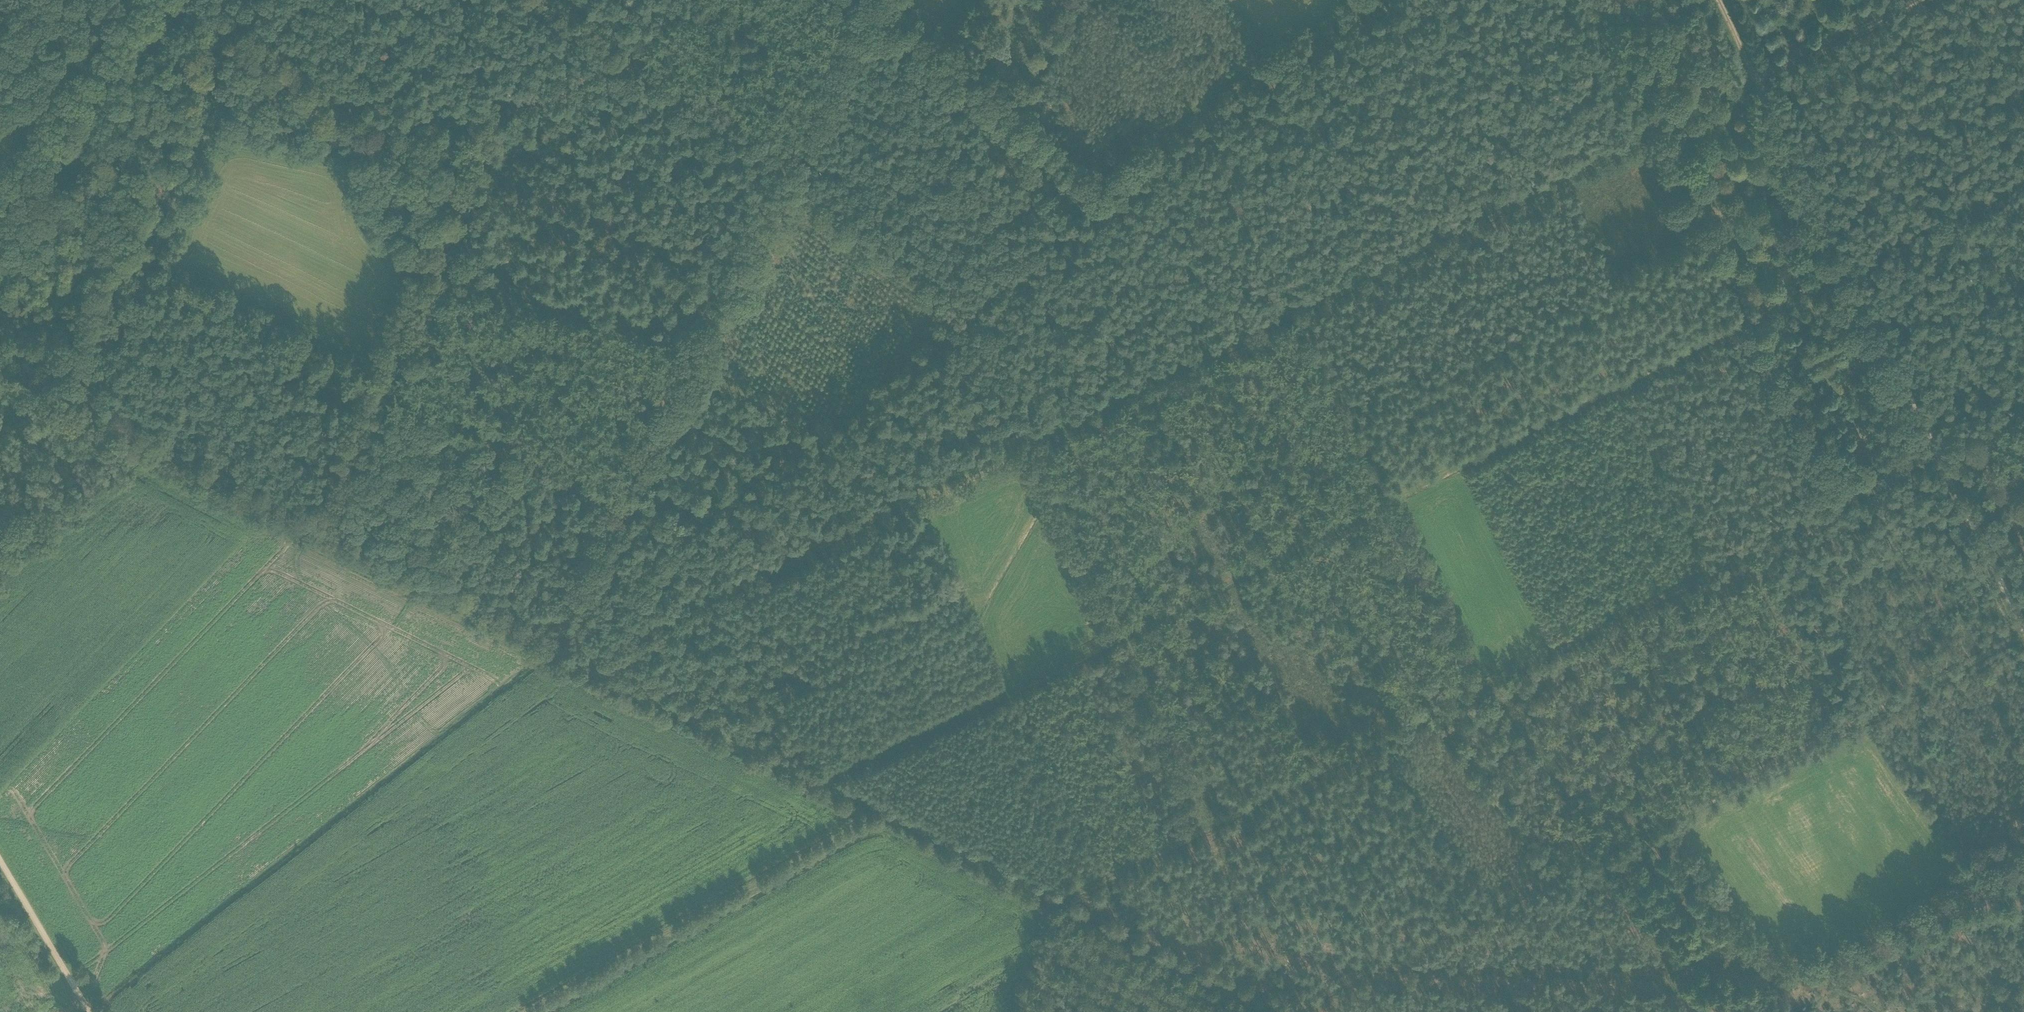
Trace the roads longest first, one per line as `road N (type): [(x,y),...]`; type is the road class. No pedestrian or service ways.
road 1 (track): [(242,0),(192,167),(139,272),(607,501),(728,526)]
road 2 (track): [(1350,0),(1211,106),(1294,305),(1026,436),(975,335)]
road 3 (track): [(548,652),(1067,908),(1078,941),(1099,959),(1203,1011)]
road 4 (track): [(2023,633),(1715,0)]
road 5 (track): [(1026,436),(1205,818),(1045,897)]
road 6 (track): [(88,1011),(0,862)]

